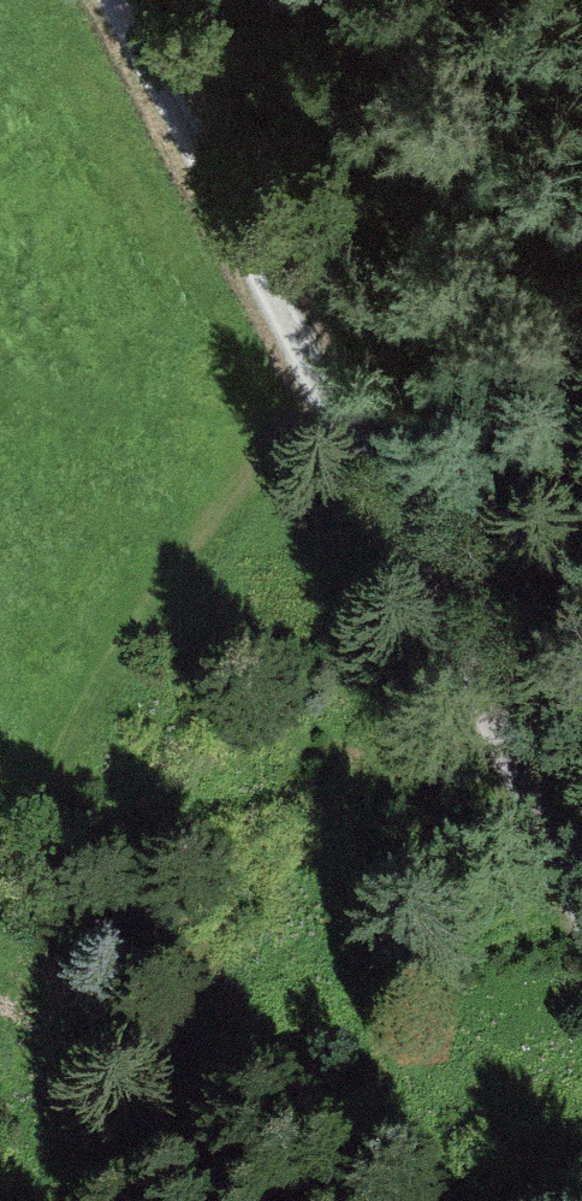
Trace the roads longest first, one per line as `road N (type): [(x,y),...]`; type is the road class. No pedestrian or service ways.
road 1 (track): [(109,0),(581,900)]
road 2 (track): [(309,394),(76,738),(0,941)]

